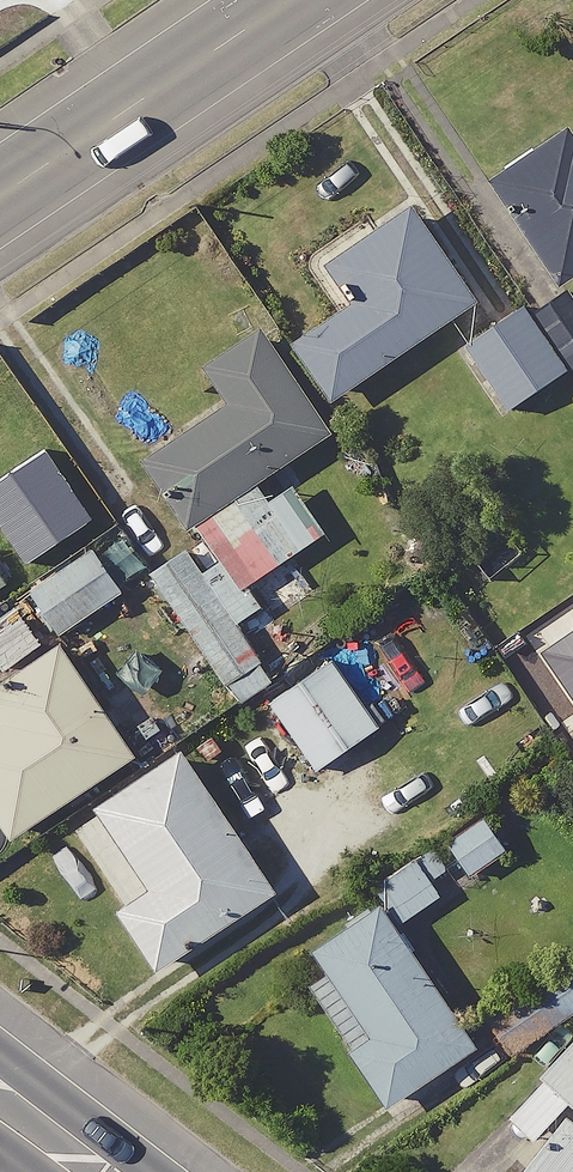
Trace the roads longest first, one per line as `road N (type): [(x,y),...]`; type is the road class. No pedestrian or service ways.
road 1 (tertiary): [(297,0),(0,201)]

